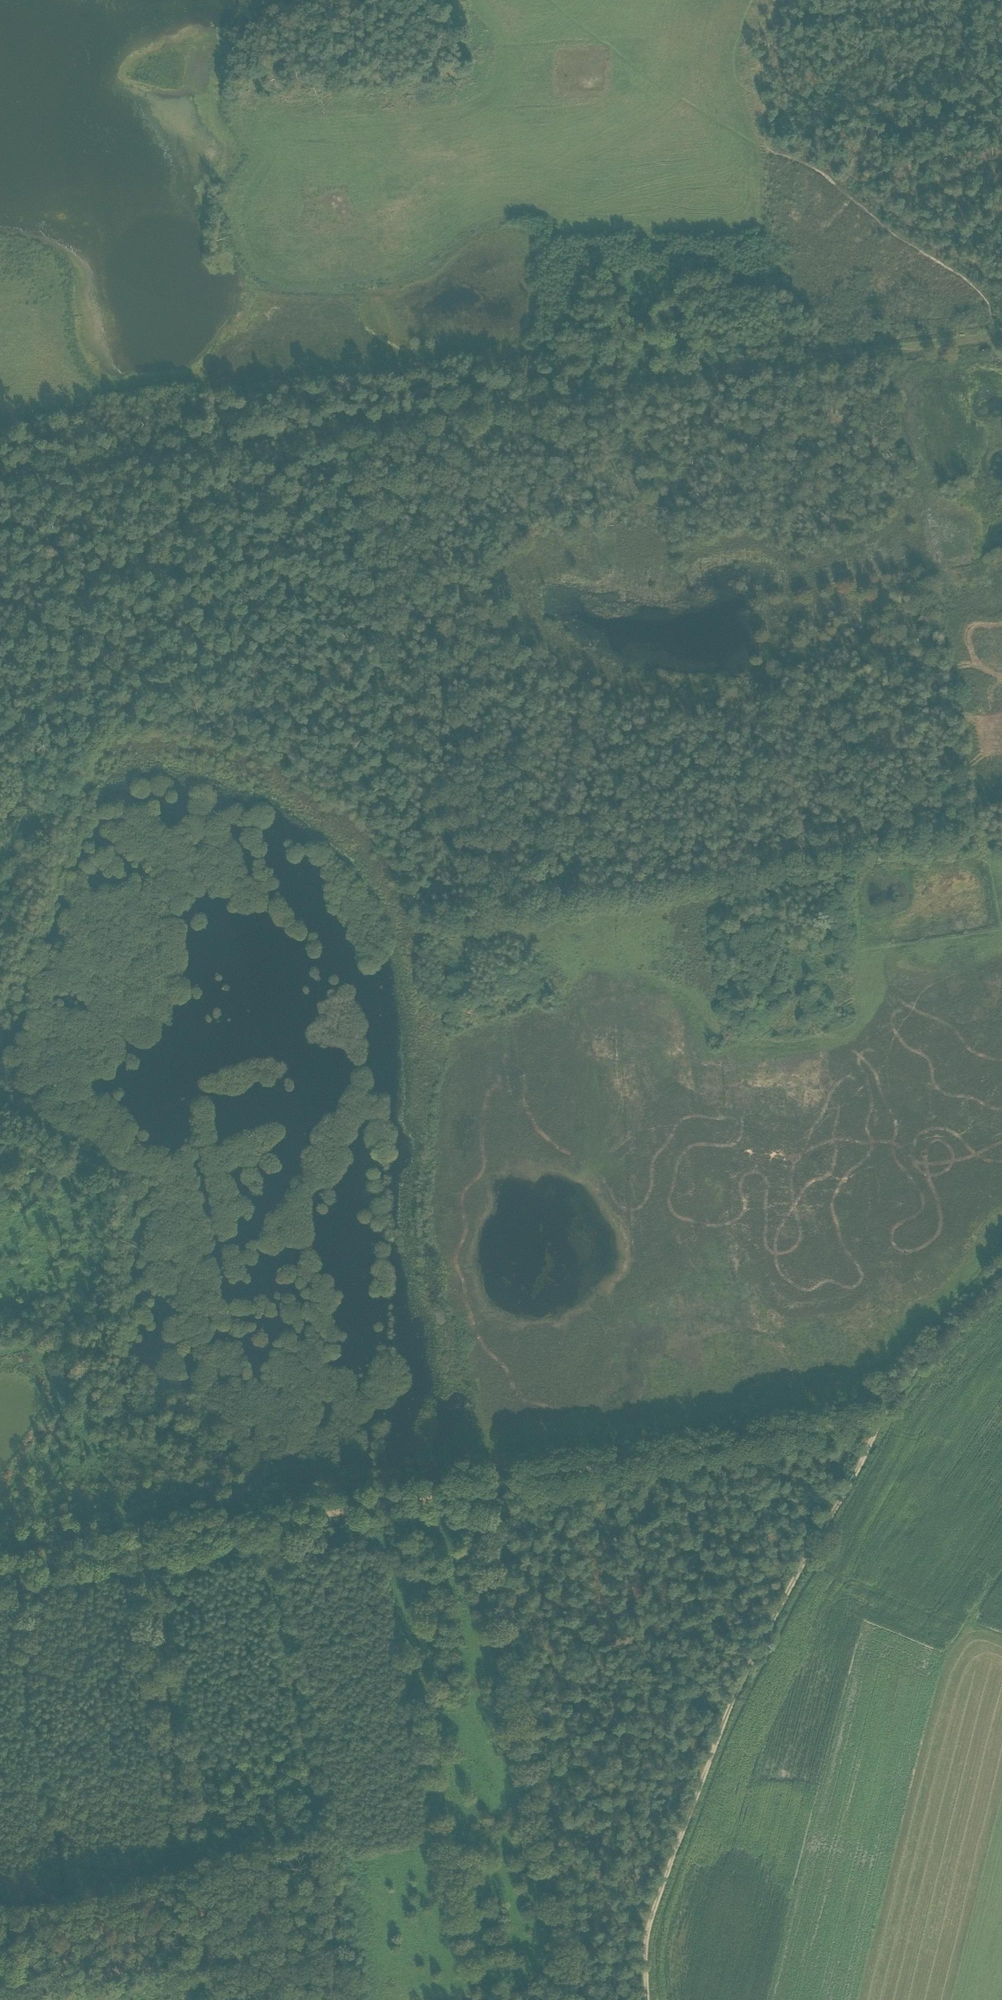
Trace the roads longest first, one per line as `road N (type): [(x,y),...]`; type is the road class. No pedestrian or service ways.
road 1 (track): [(994,336),(0,478)]
road 2 (track): [(875,1420),(873,1441),(723,1722),(647,1931),(647,1999)]
road 3 (track): [(392,1502),(484,1999)]
road 4 (track): [(392,1502),(875,1420)]
road 5 (track): [(0,1572),(392,1502)]
road 6 (track): [(875,1420),(1001,1273)]

